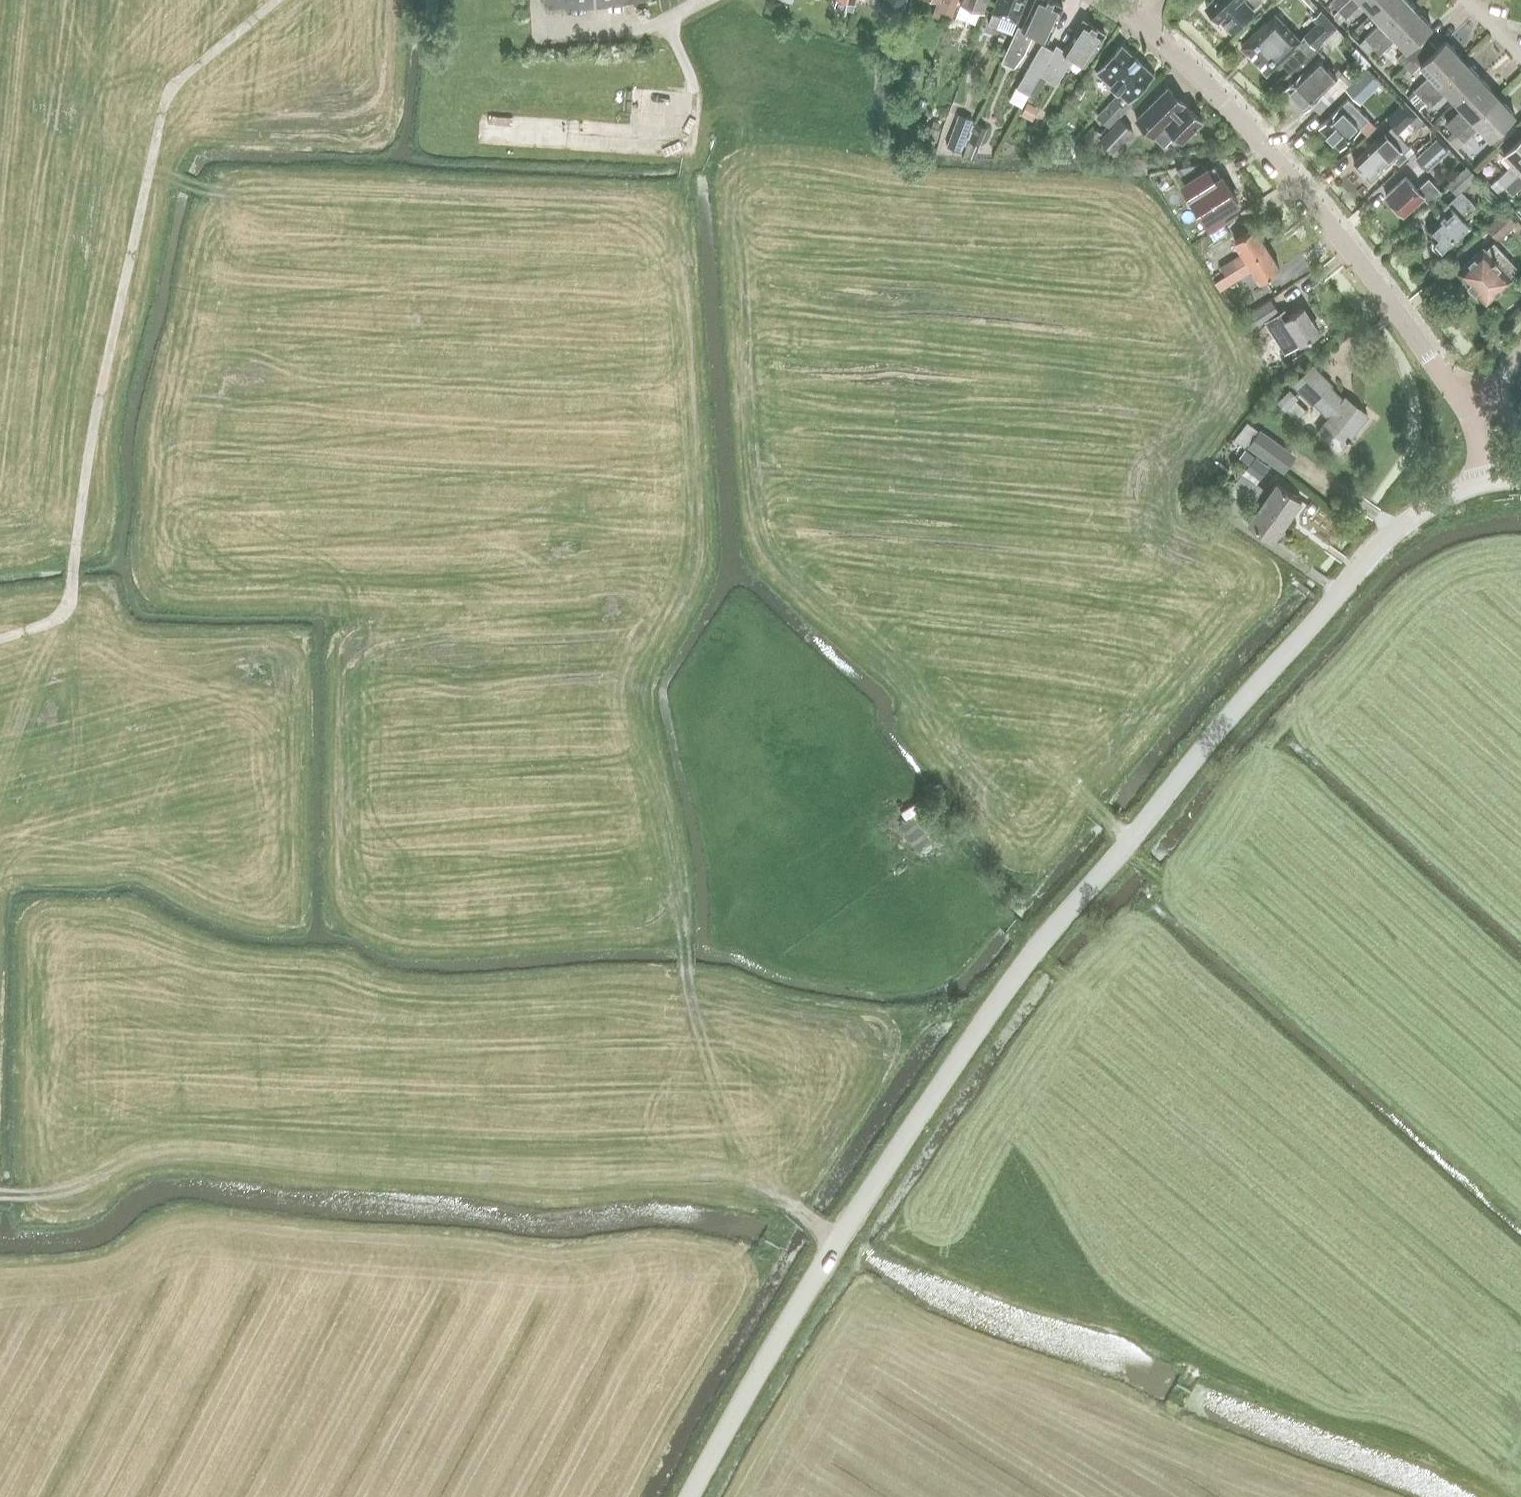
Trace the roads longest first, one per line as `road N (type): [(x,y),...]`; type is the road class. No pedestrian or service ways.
road 1 (tertiary): [(690,1496),(837,1243),(1038,947),(1384,541),(1429,507),(1484,484)]
road 2 (track): [(276,0),(180,80),(165,101),(88,449),(71,597),(60,616),(0,639)]
road 3 (unclassified): [(1467,410),(1278,161),(1140,22)]

